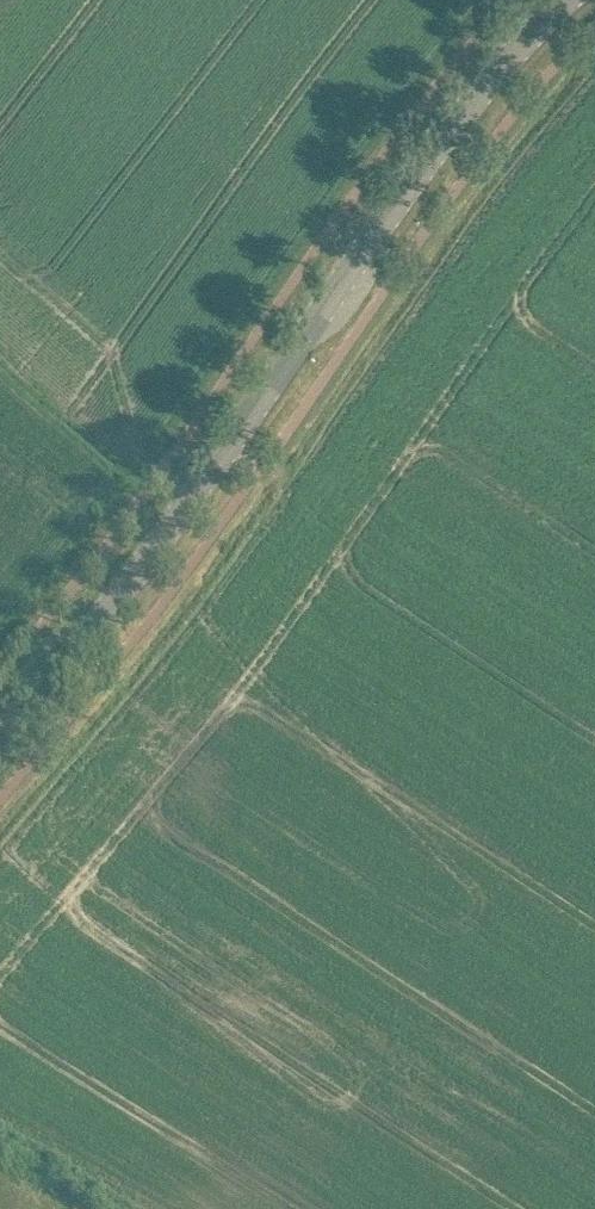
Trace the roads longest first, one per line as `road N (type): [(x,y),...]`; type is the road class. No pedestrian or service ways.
road 1 (tertiary): [(0,738),(166,533),(440,143),(568,0)]

